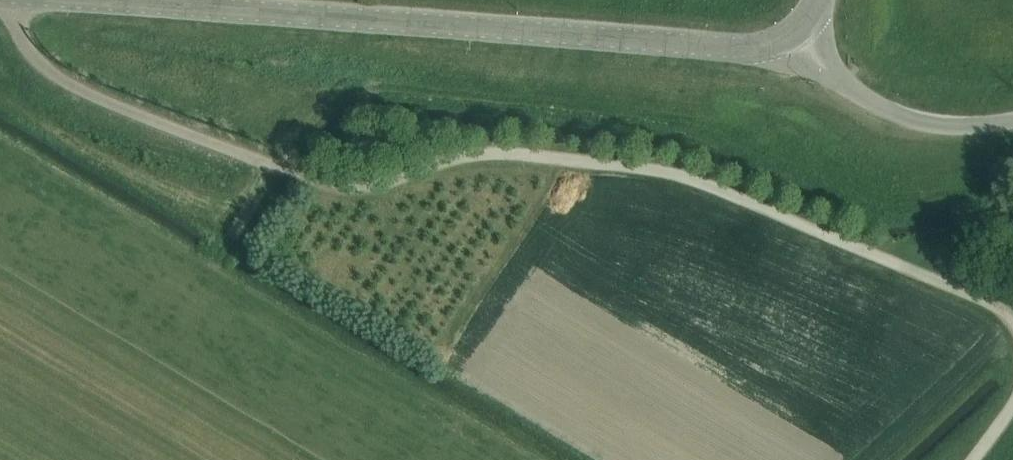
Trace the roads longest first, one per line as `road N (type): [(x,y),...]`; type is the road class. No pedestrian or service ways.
road 1 (unclassified): [(1012,320),(981,299),(665,173),(512,154),(468,155),(379,182),(319,182),(59,80),(22,44),(14,0)]
road 2 (tertiary): [(793,40),(736,51),(109,0)]
road 3 (unclassified): [(1012,125),(970,131),(886,115),(793,40)]

